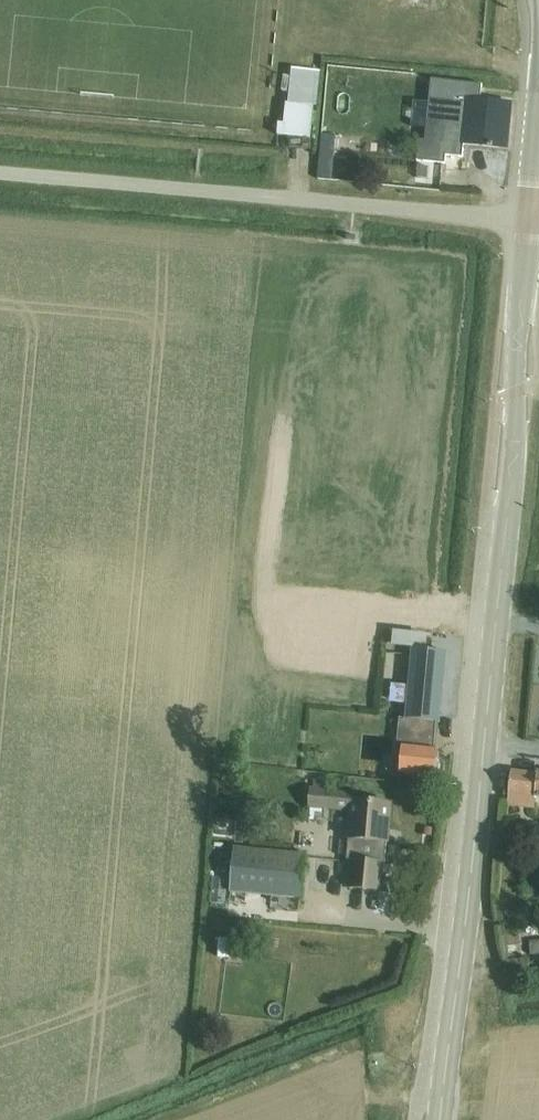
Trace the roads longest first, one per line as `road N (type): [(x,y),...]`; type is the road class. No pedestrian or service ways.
road 1 (tertiary): [(439,1119),(508,504),(528,221)]
road 2 (unclassified): [(528,221),(0,176)]
road 3 (tertiary): [(528,221),(538,89)]

